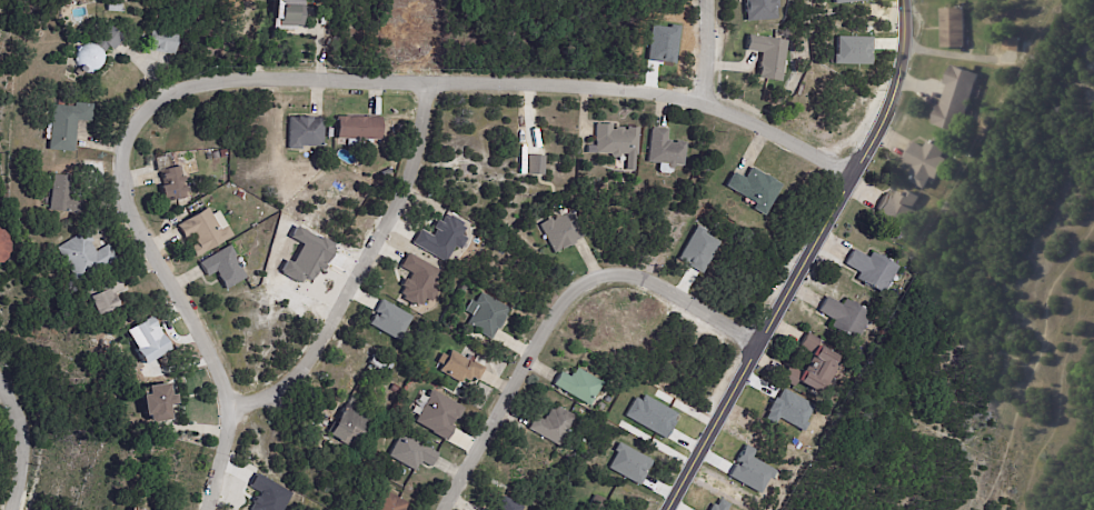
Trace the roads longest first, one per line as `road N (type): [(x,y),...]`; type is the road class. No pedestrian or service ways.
road 1 (residential): [(853,174),(696,87),(210,79),(133,106),(113,176),(210,377),(218,440),(202,509)]
road 2 (residential): [(668,509),(891,103),(905,0)]
road 3 (residential): [(759,346),(596,261),(551,288),(429,509)]
road 4 (residential): [(418,78),(406,152),(348,258),(311,350),(243,397),(210,377)]
road 5 (residential): [(0,376),(24,411),(4,509)]

